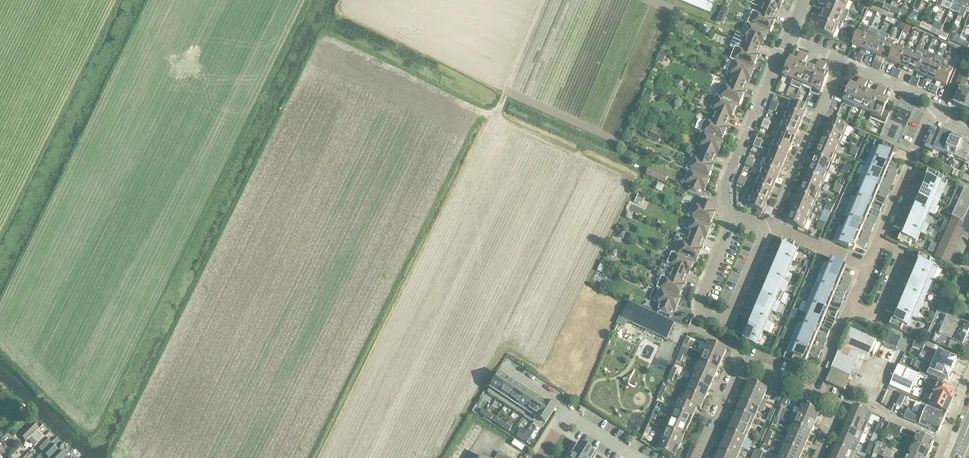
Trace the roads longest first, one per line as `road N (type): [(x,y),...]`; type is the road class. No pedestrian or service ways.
road 1 (residential): [(733,216),(700,305),(726,325),(768,224)]
road 2 (residential): [(733,216),(724,195),(789,37)]
road 3 (residential): [(768,224),(845,63)]
road 4 (residential): [(880,243),(936,115)]
road 5 (residential): [(852,308),(875,317),(903,253),(880,243)]

